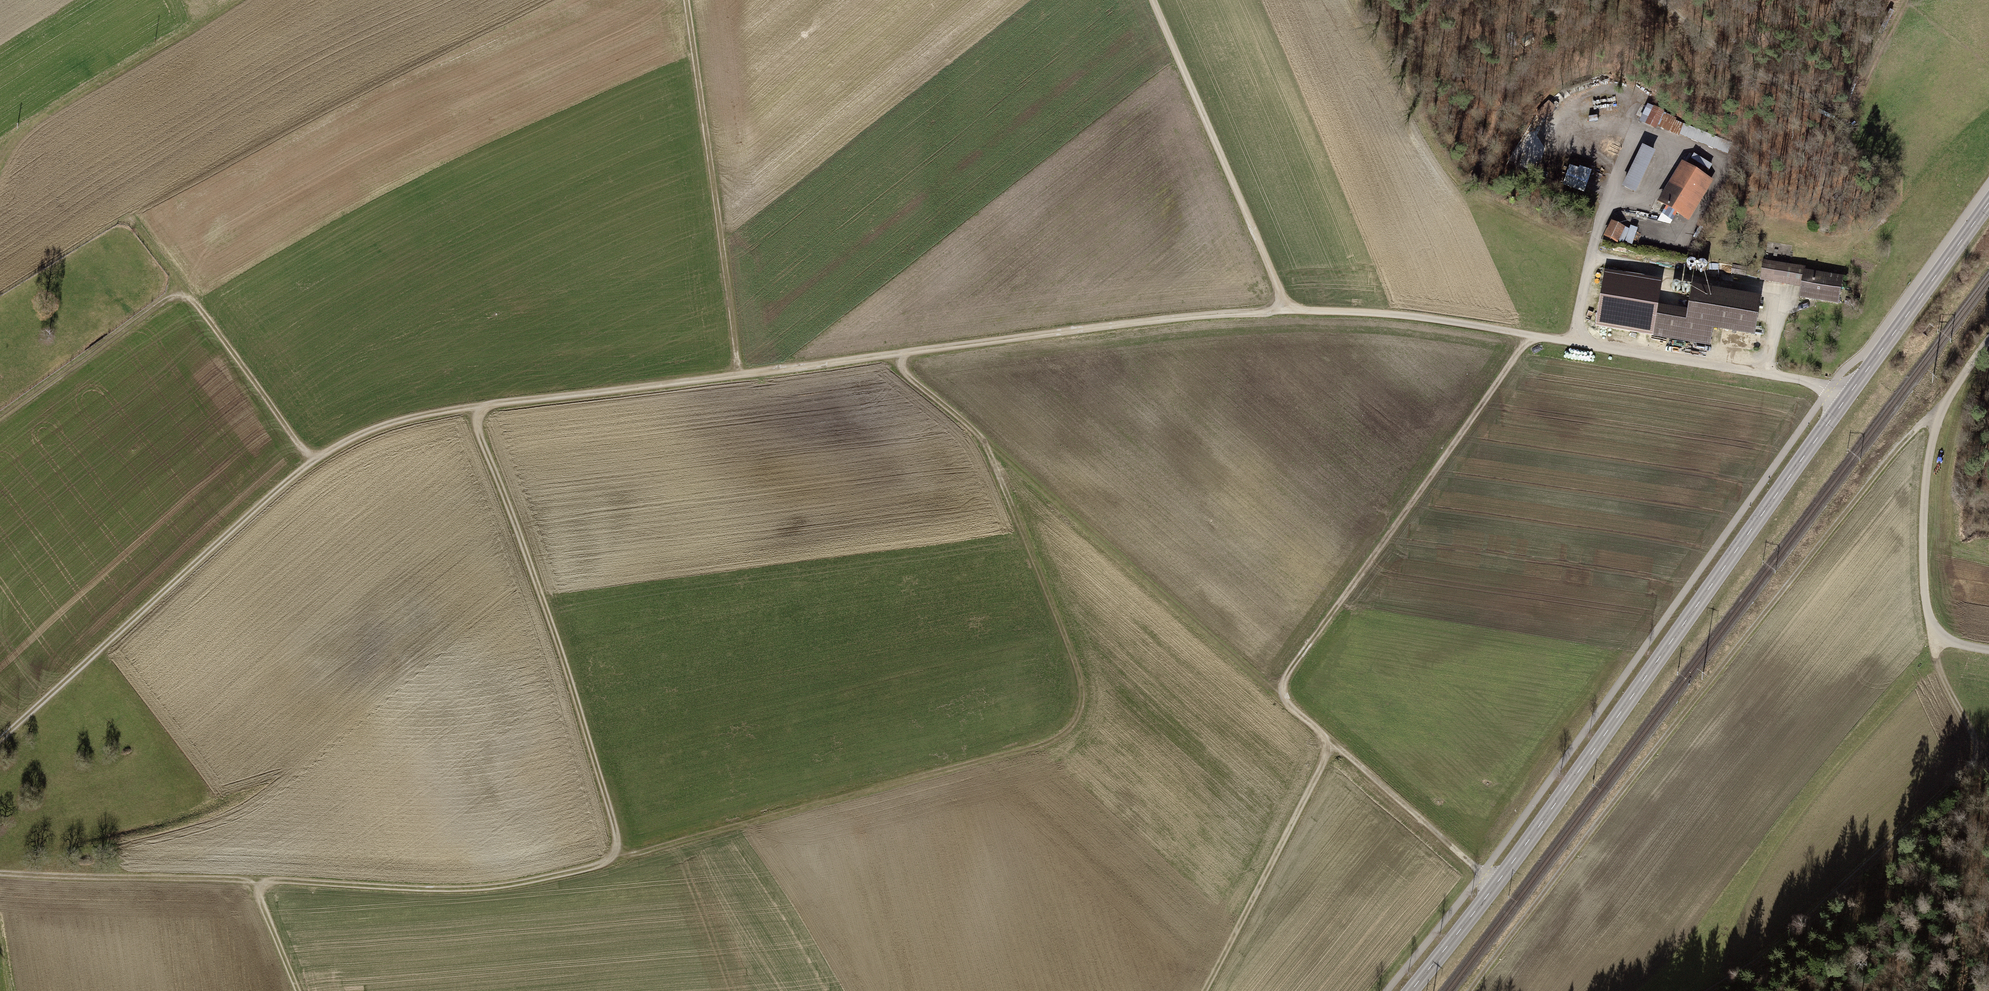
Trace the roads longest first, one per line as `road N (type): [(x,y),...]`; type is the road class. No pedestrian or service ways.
road 1 (track): [(0,740),(313,461),(375,427),(482,407),(1287,310),(1574,342),(1799,379),(1843,402)]
road 2 (secondary): [(1988,203),(1498,883),(1409,990)]
road 3 (track): [(972,426),(996,463),(1084,679),(1070,730),(1054,741),(621,856)]
road 4 (track): [(1475,990),(1890,457),(1942,409)]
road 5 (track): [(621,856),(482,887),(0,873)]
road 6 (track): [(899,354),(907,374),(1277,695)]
road 7 (track): [(621,856),(562,650),(478,427),(482,407)]
road 8 (track): [(313,461),(181,289),(0,419)]
road 9 (track): [(1529,335),(1277,695)]
road 10 (track): [(687,0),(741,373)]
road 11 (track): [(1982,755),(1846,886),(1705,990)]
road 12 (track): [(1155,0),(1287,310)]
road 13 (track): [(1988,337),(1942,409),(1930,454),(1923,558),(1932,637)]
road 14 (track): [(1667,241),(1686,235),(1716,184),(1721,164),(1713,156),(1602,117),(1573,115),(1556,124),(1539,157)]
road 15 (track): [(241,0),(26,130),(0,166)]
road 16 (track): [(1277,695),(1498,883)]
road 17 (track): [(1207,990),(1336,746)]
road 18 (track): [(1868,225),(1825,203),(1820,182),(1905,0)]
road 19 (track): [(1767,374),(1778,315),(1762,293),(1590,260)]
road 20 (track): [(1574,342),(1593,247),(1637,133)]
road 21 (track): [(1666,0),(1705,39),(1771,81),(1847,114)]
road 22 (track): [(1932,637),(1946,685),(1982,755)]

